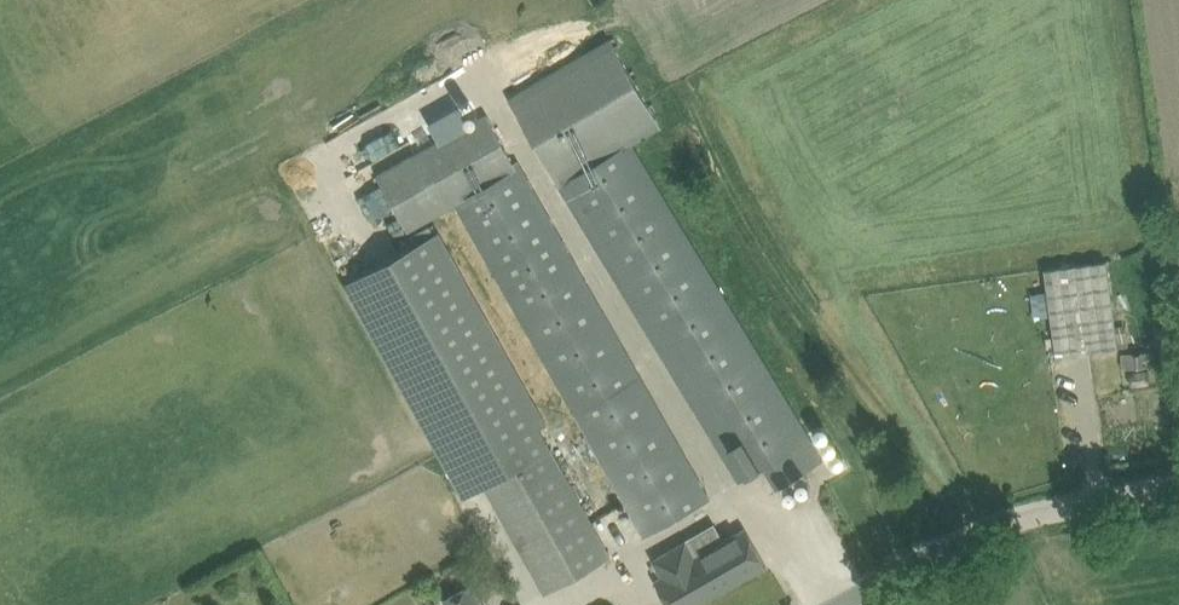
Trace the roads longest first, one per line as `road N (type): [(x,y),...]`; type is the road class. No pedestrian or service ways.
road 1 (unclassified): [(842,604),(1004,527),(1092,501),(1178,489)]

